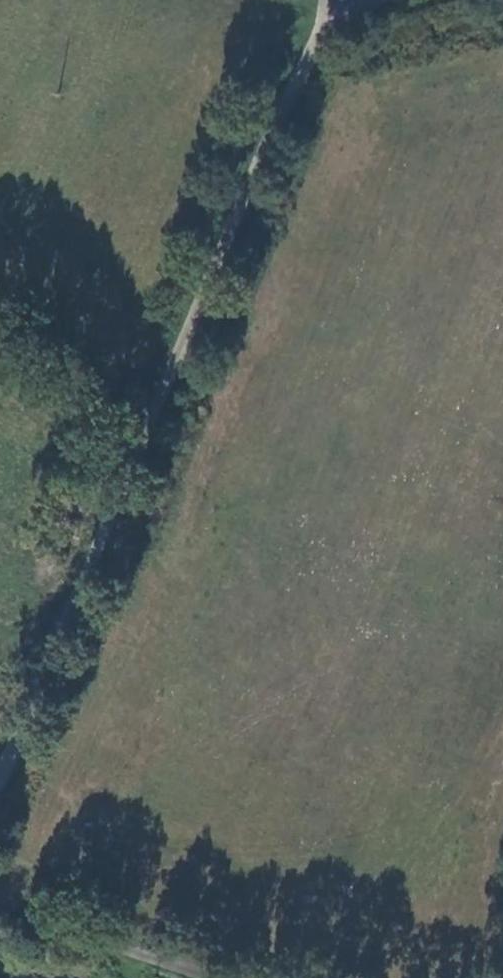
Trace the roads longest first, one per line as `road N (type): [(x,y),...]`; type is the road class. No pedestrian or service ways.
road 1 (unclassified): [(0,765),(339,2),(351,0)]

